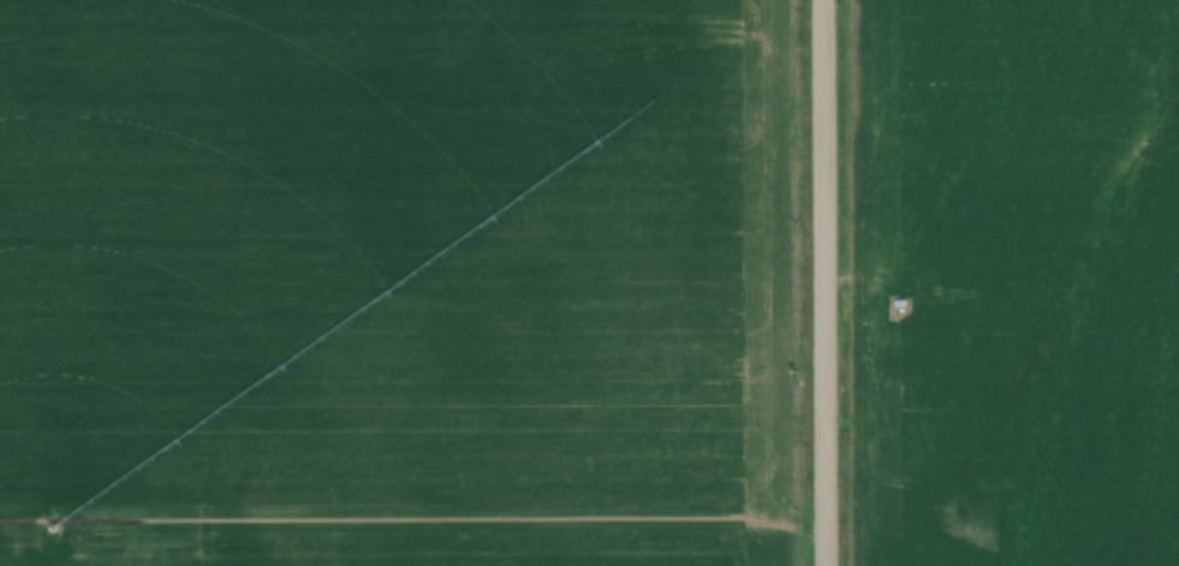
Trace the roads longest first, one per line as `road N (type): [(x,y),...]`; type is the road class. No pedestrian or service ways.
road 1 (residential): [(822,565),(820,0)]

